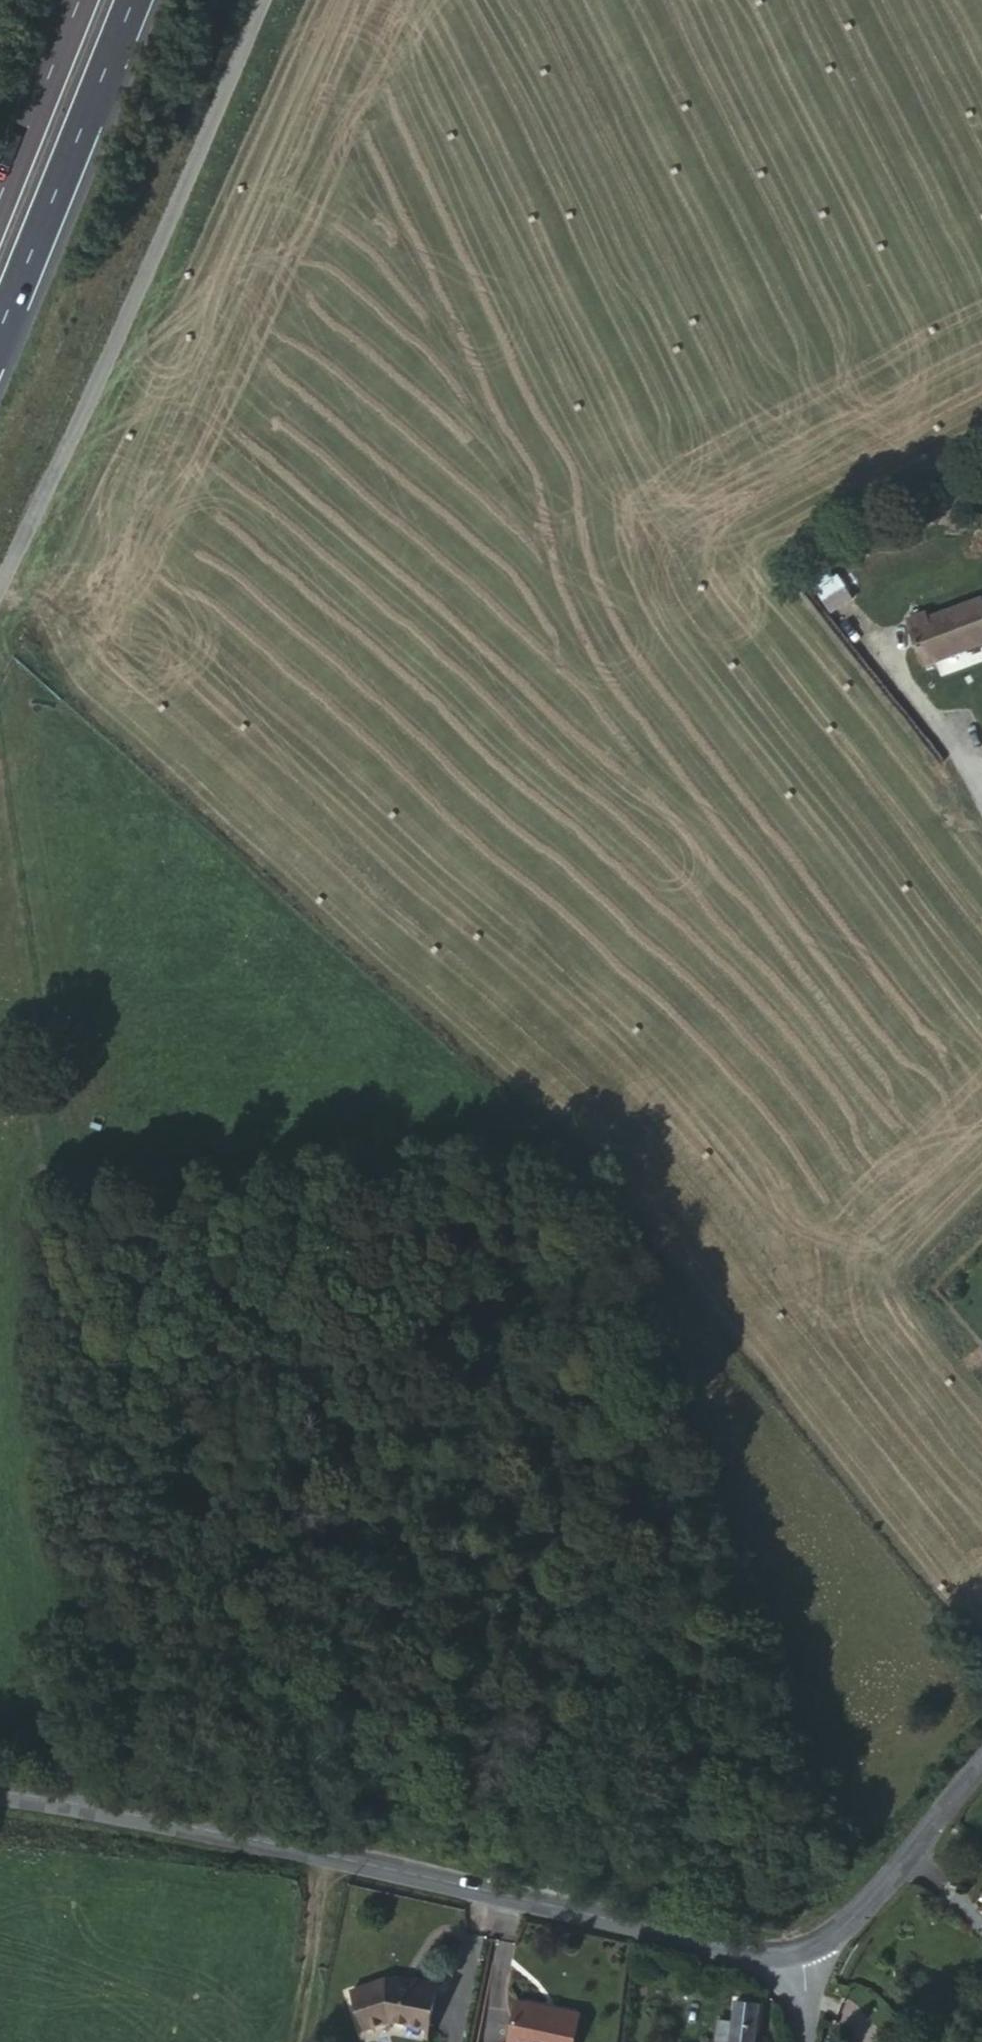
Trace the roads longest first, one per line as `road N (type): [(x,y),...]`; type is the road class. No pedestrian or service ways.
road 1 (tertiary): [(809,1940),(771,1948),(685,1934),(376,1856),(0,1793)]
road 2 (residential): [(0,572),(257,0)]
road 3 (motorway): [(0,338),(138,0)]
road 4 (tertiary): [(981,1758),(897,1861),(809,1940)]
road 5 (motorway): [(69,0),(0,168)]

